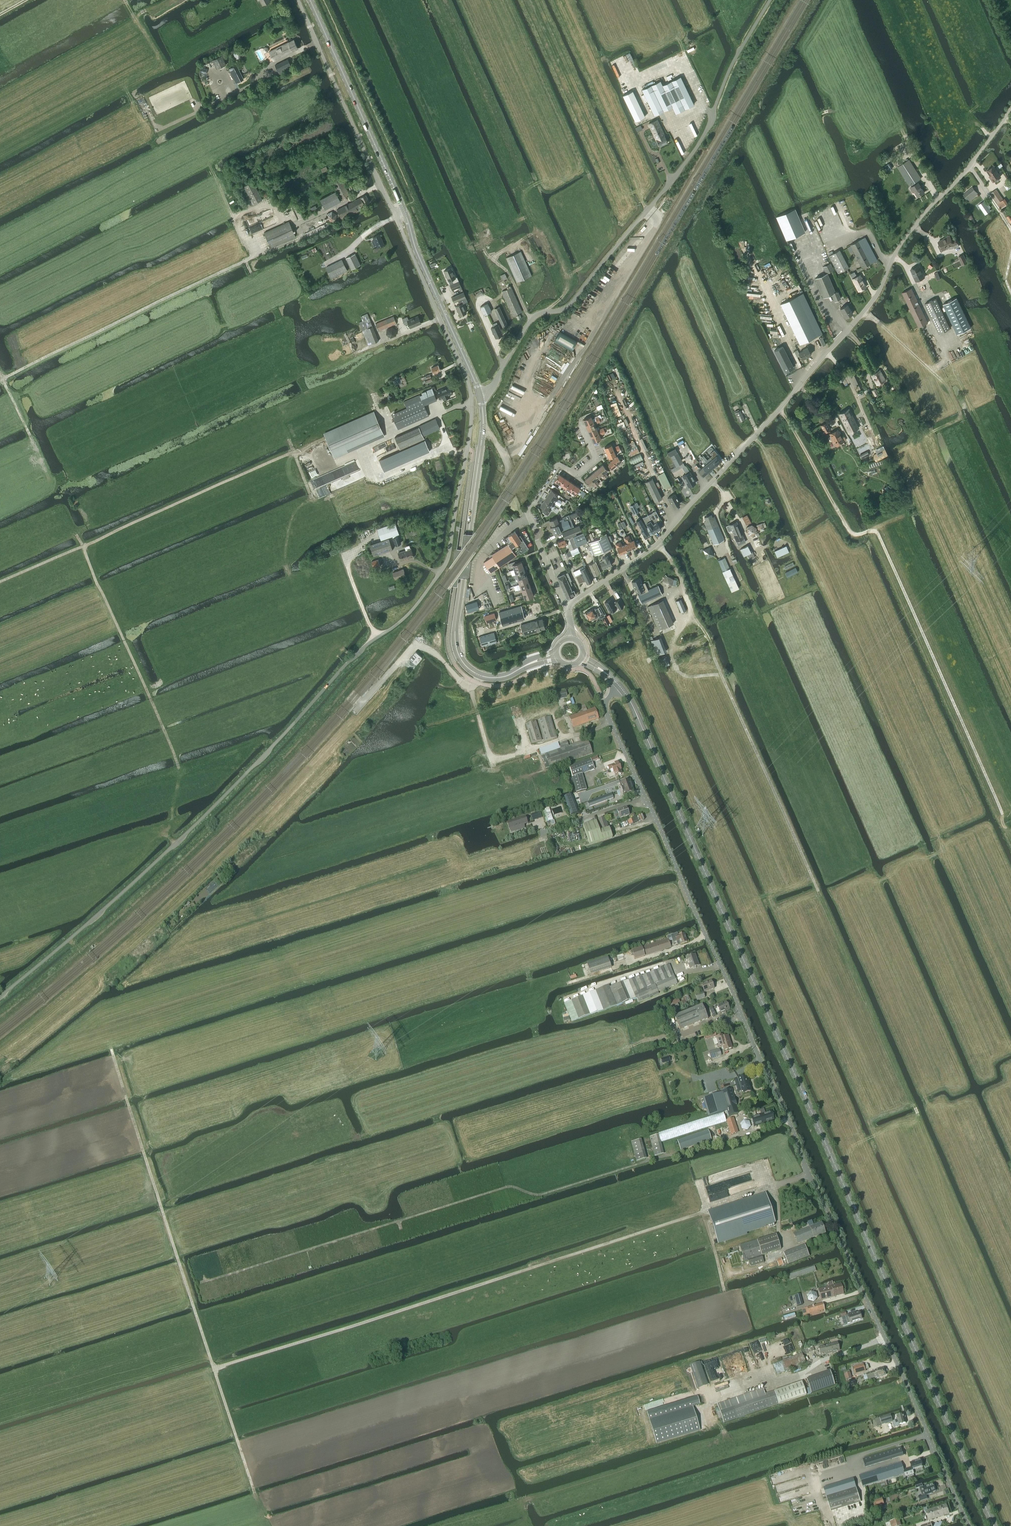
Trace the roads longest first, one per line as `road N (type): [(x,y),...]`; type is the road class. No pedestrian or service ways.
road 1 (unclassified): [(0,996),(211,809),(356,654),(408,614),(445,565),(471,396),(395,216)]
road 2 (track): [(724,1291),(702,1213),(214,1369),(111,1050)]
road 3 (residential): [(969,1525),(623,750),(605,705),(619,686)]
road 4 (secondary): [(994,1525),(644,734)]
road 5 (unclassified): [(480,395),(534,315),(569,305),(691,155),(770,0)]
road 6 (track): [(1002,811),(878,533),(849,530),(780,409)]
road 7 (unclassified): [(747,444),(864,313),(899,248),(1010,111)]
road 8 (track): [(360,451),(330,463),(295,451),(0,582)]
road 9 (secondary): [(522,667),(501,677),(480,675),(455,642),(482,433),(480,395)]
road 10 (residential): [(569,606),(658,543),(747,444)]
road 11 (track): [(83,547),(179,769)]
road 12 (unclassified): [(297,0),(395,216)]
road 13 (secondary): [(404,211),(310,0)]
road 14 (secondary): [(480,395),(404,211)]
road 15 (residential): [(581,423),(596,459),(577,475),(556,464),(528,510)]
road 16 (track): [(214,1369),(254,1493)]

